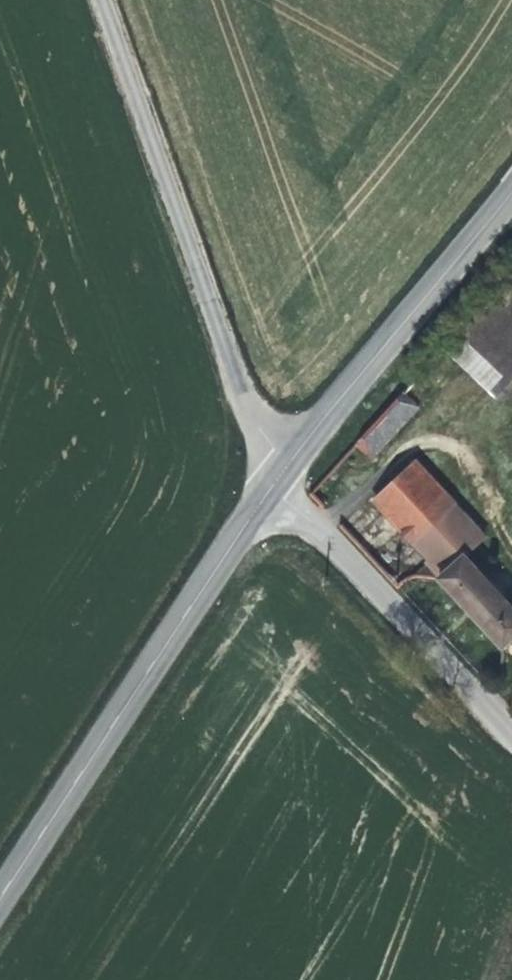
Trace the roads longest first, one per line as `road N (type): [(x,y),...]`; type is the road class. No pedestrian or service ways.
road 1 (unclassified): [(107,0),(274,486)]
road 2 (tertiary): [(0,906),(274,486)]
road 3 (tertiary): [(274,486),(431,314),(511,204)]
road 4 (unclassified): [(511,736),(274,486)]

